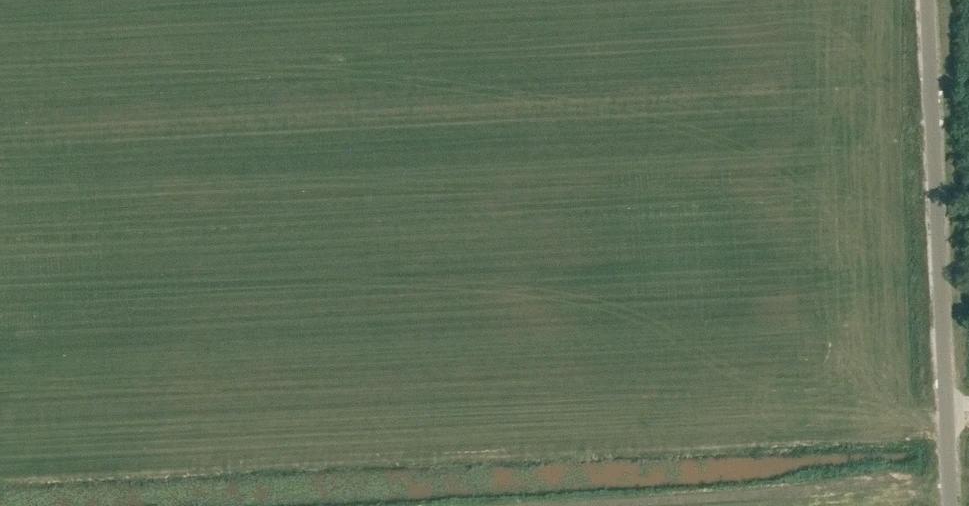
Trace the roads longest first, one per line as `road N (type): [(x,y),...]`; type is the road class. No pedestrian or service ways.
road 1 (unclassified): [(951,505),(927,0)]

